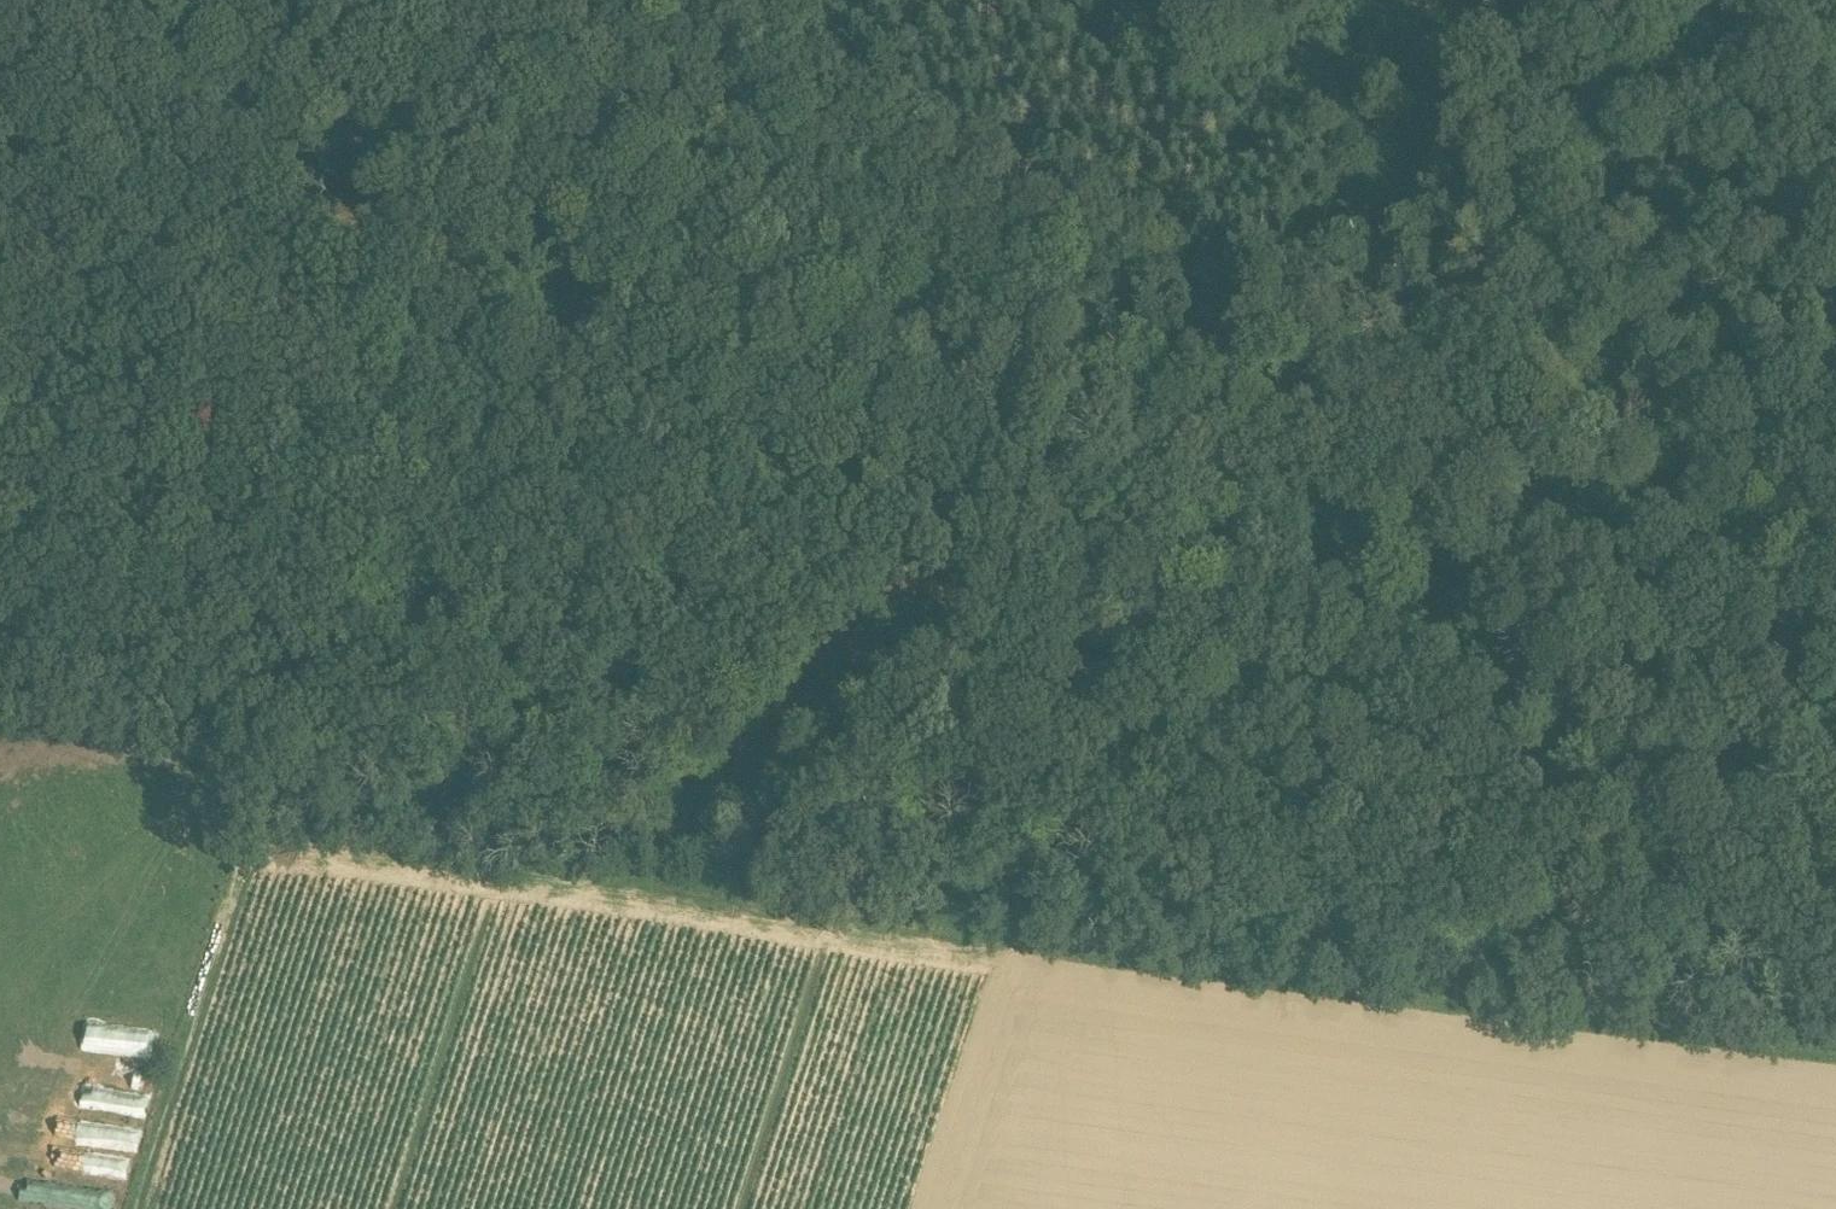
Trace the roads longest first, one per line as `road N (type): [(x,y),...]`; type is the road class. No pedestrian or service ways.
road 1 (track): [(1159,549),(0,230)]
road 2 (track): [(0,574),(332,642),(234,803)]

